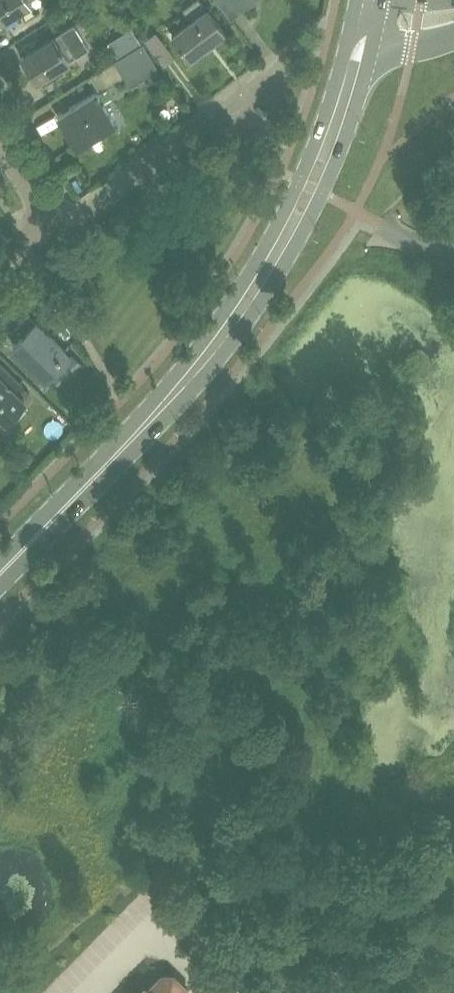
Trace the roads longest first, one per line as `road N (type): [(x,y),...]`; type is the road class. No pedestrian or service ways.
road 1 (secondary): [(0,576),(194,373),(293,236),(338,133),(366,43)]
road 2 (residential): [(39,223),(88,214),(289,64)]
road 3 (residential): [(218,992),(153,925),(84,992)]
road 4 (residential): [(453,937),(358,975),(281,992)]

